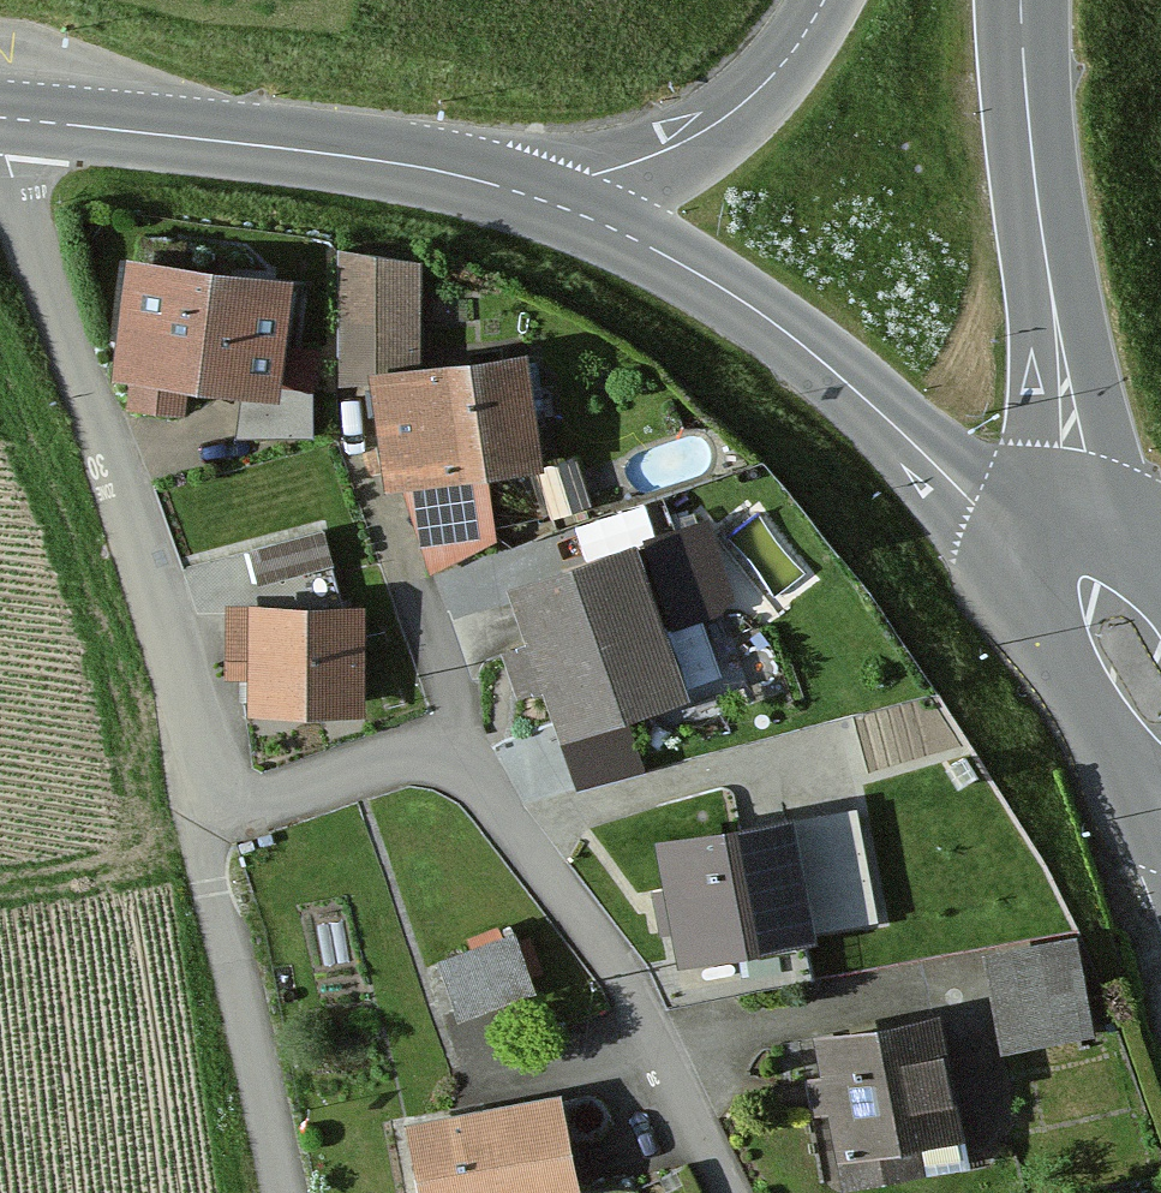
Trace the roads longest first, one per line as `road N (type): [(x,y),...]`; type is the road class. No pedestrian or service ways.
road 1 (residential): [(190,819),(384,765),(436,766),(481,795),(664,1056),(719,1192)]
road 2 (residential): [(10,120),(13,169),(107,460),(190,819)]
road 3 (tertiary): [(527,195),(673,259),(793,335),(1002,538)]
road 4 (tertiary): [(10,120),(363,158),(527,195)]
road 5 (primary): [(1073,488),(1023,64),(1023,0)]
road 6 (residential): [(190,819),(269,1192)]
road 7 (tertiary): [(527,195),(610,174),(701,133),(763,82),(824,0)]
road 8 (primary): [(1002,538),(1001,591),(1084,702),(1133,818),(1160,837)]
road 9 (primary): [(1160,564),(1131,512),(1105,494),(1073,488)]

